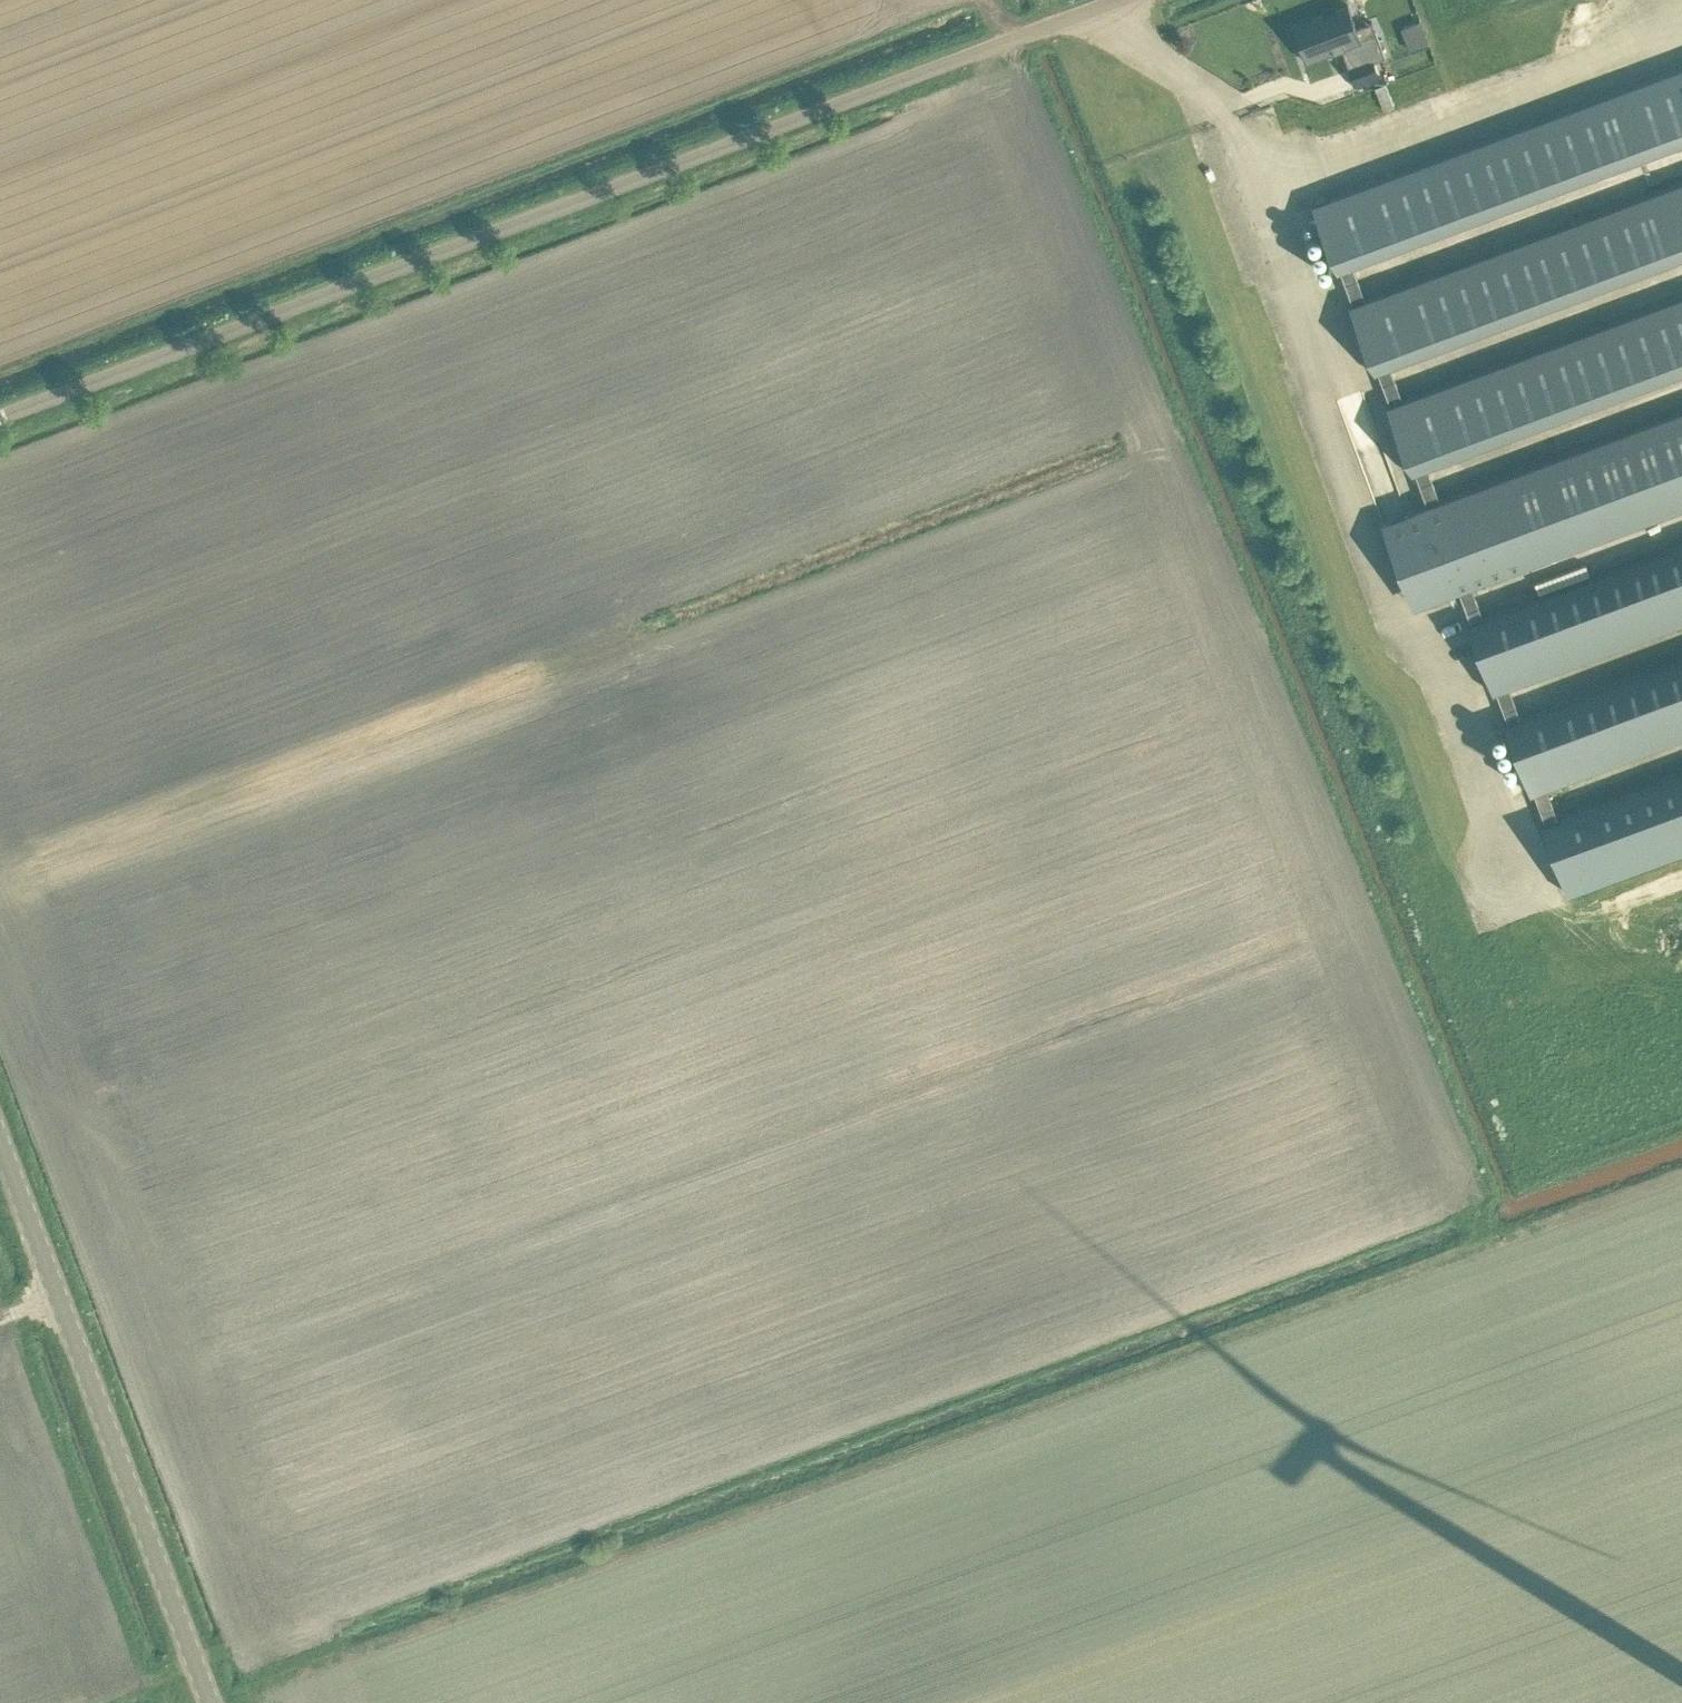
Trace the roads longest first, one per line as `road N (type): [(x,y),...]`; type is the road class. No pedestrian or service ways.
road 1 (unclassified): [(0,417),(1115,0)]
road 2 (unclassified): [(211,1702),(0,1139)]

